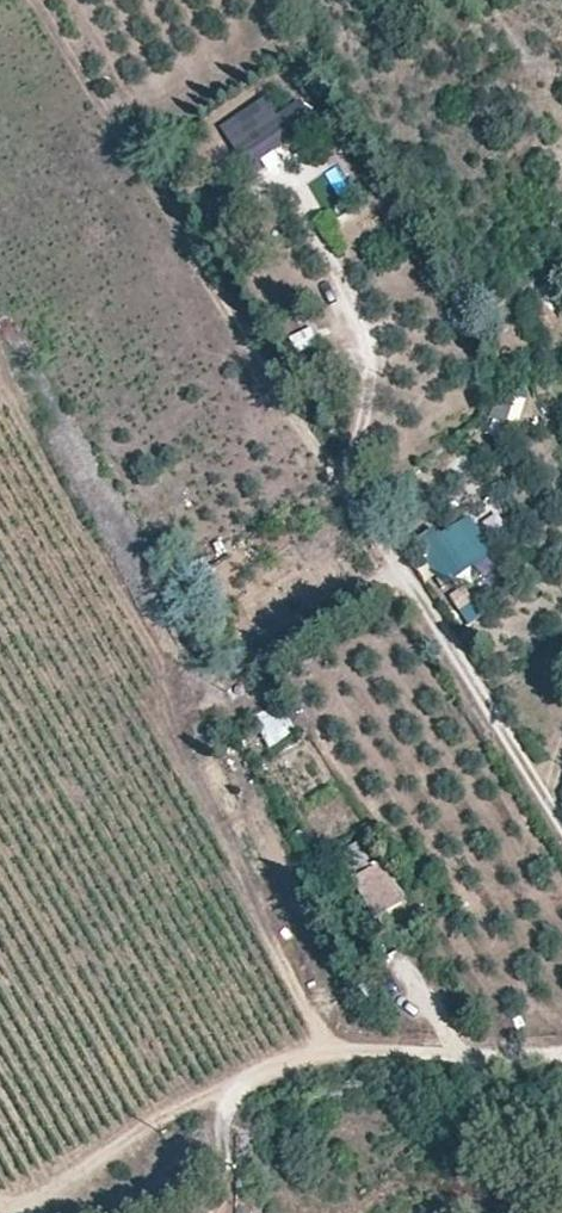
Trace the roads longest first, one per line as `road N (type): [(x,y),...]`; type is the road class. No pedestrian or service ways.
road 1 (track): [(561,1063),(326,1081),(70,1212)]
road 2 (track): [(561,832),(376,534)]

